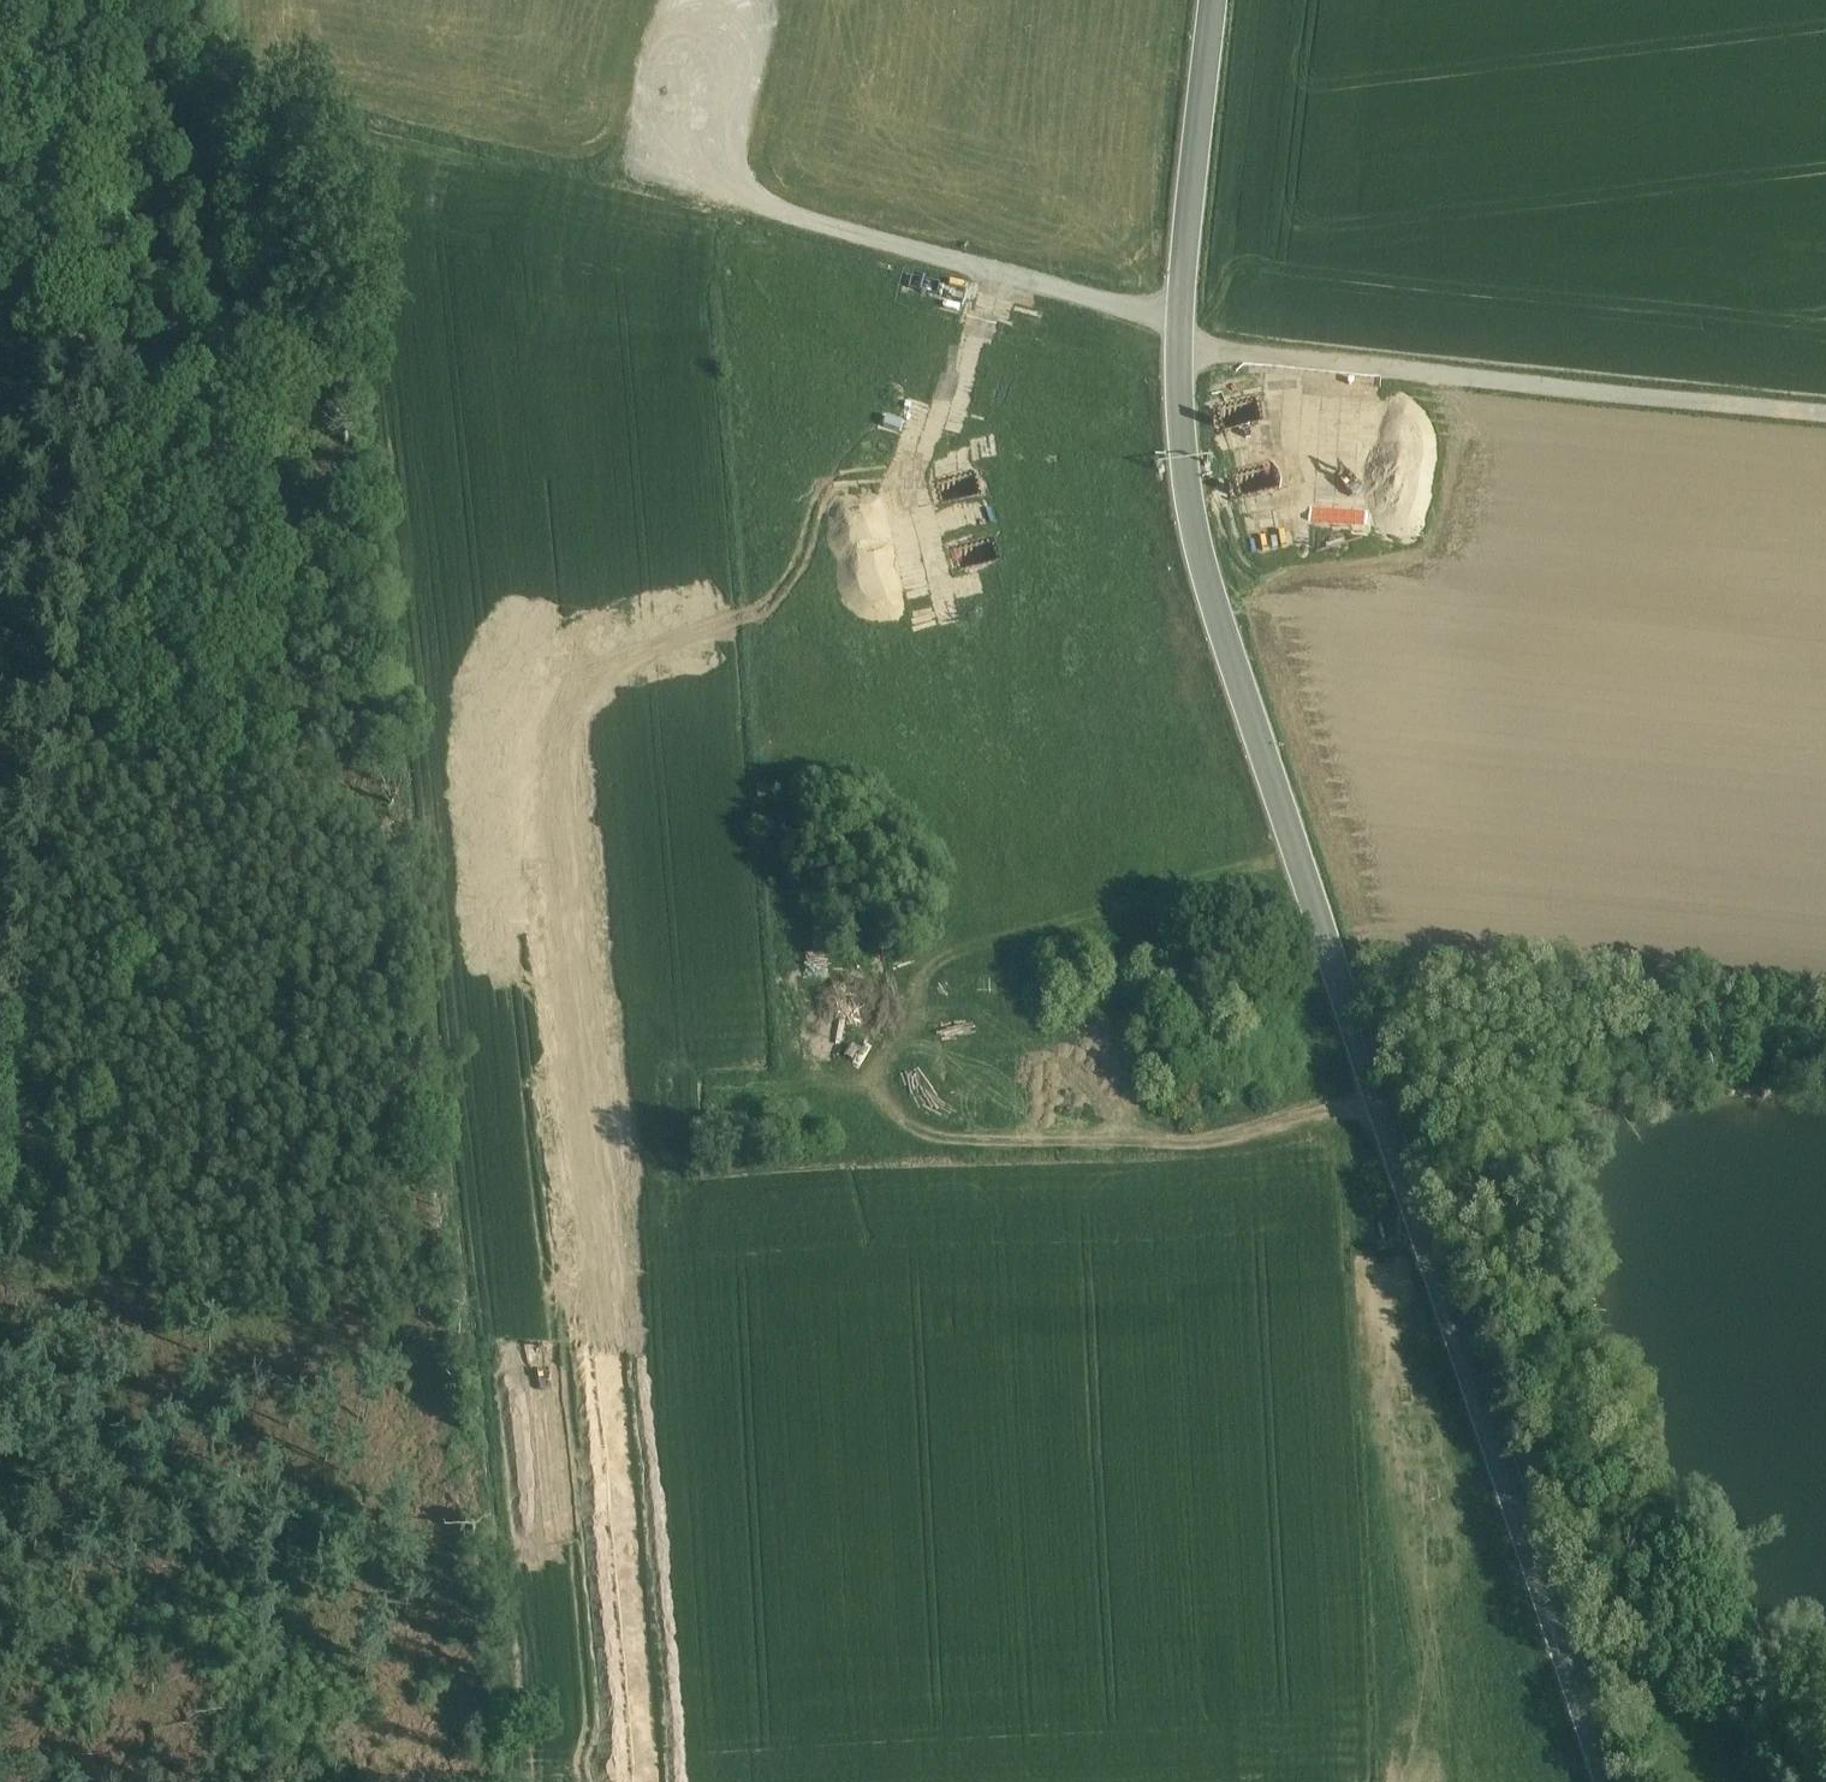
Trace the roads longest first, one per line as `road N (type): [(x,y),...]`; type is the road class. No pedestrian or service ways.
road 1 (secondary): [(1608,1781),(1251,723),(1187,490),(1181,346),(1213,0)]
road 2 (track): [(710,0),(700,61),(705,125),(717,163),(739,191),(822,224),(1183,317)]

